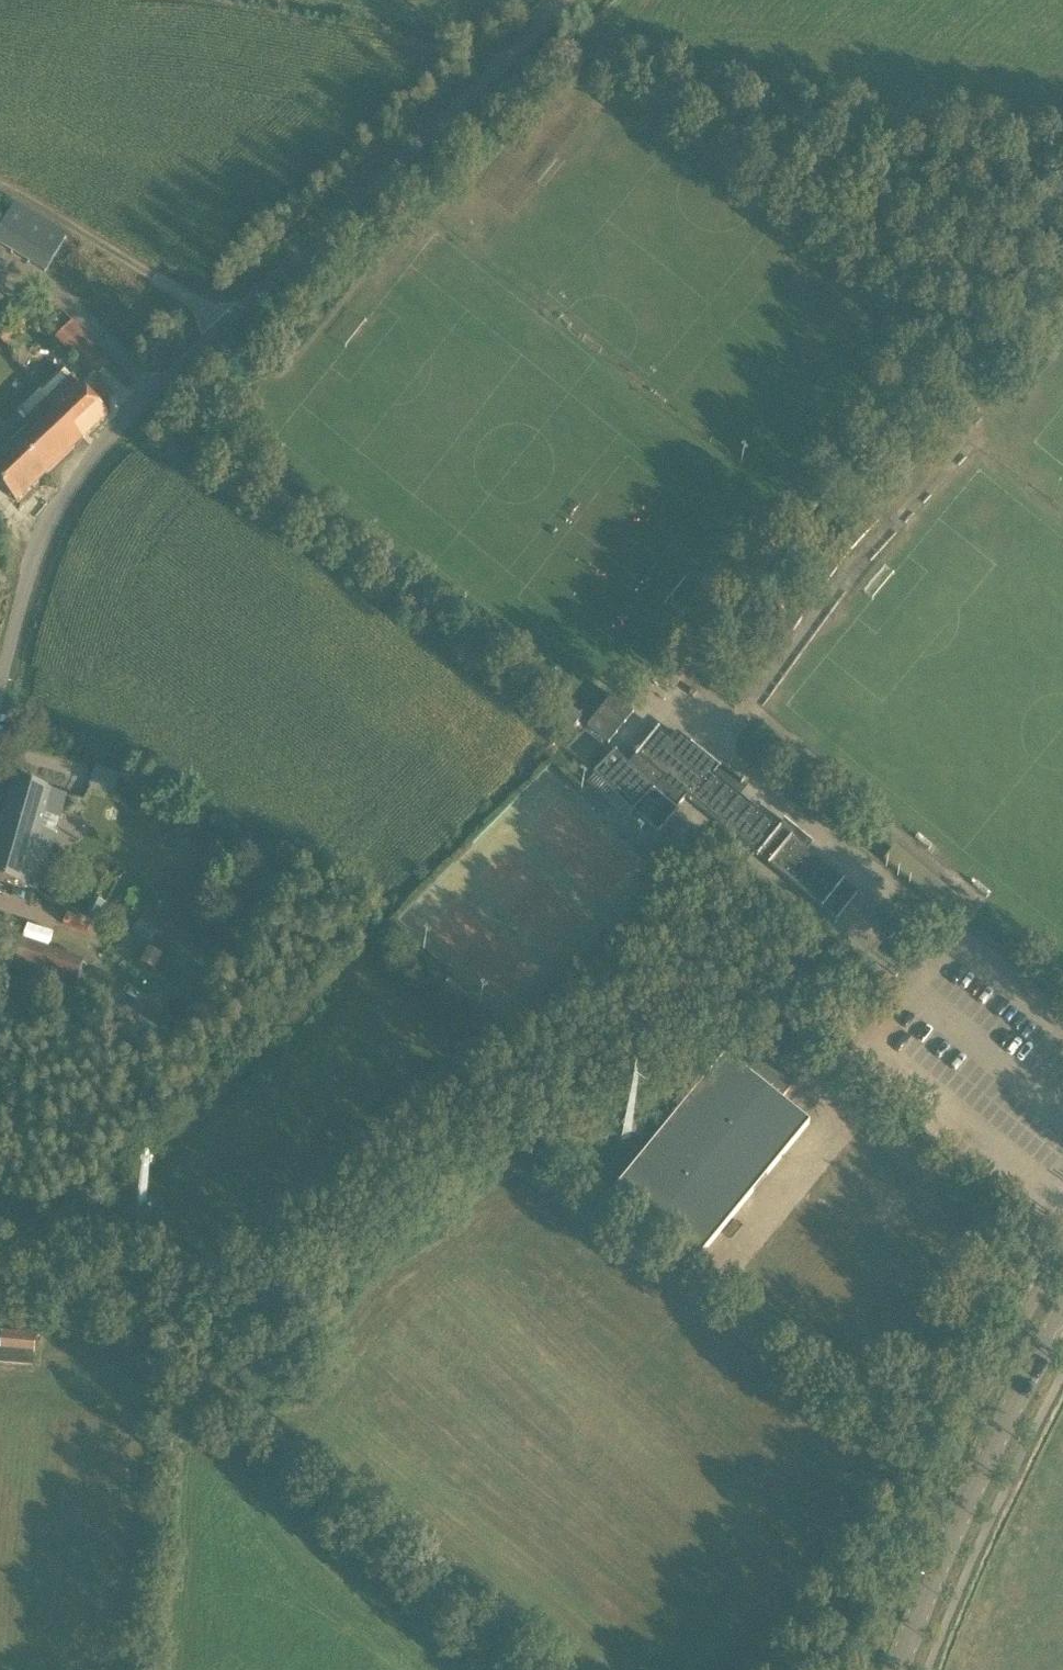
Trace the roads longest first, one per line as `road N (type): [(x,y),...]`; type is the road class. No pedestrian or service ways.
road 1 (unclassified): [(0,646),(48,501),(93,428),(563,0)]
road 2 (tertiary): [(890,1669),(944,1529),(1062,1295)]

